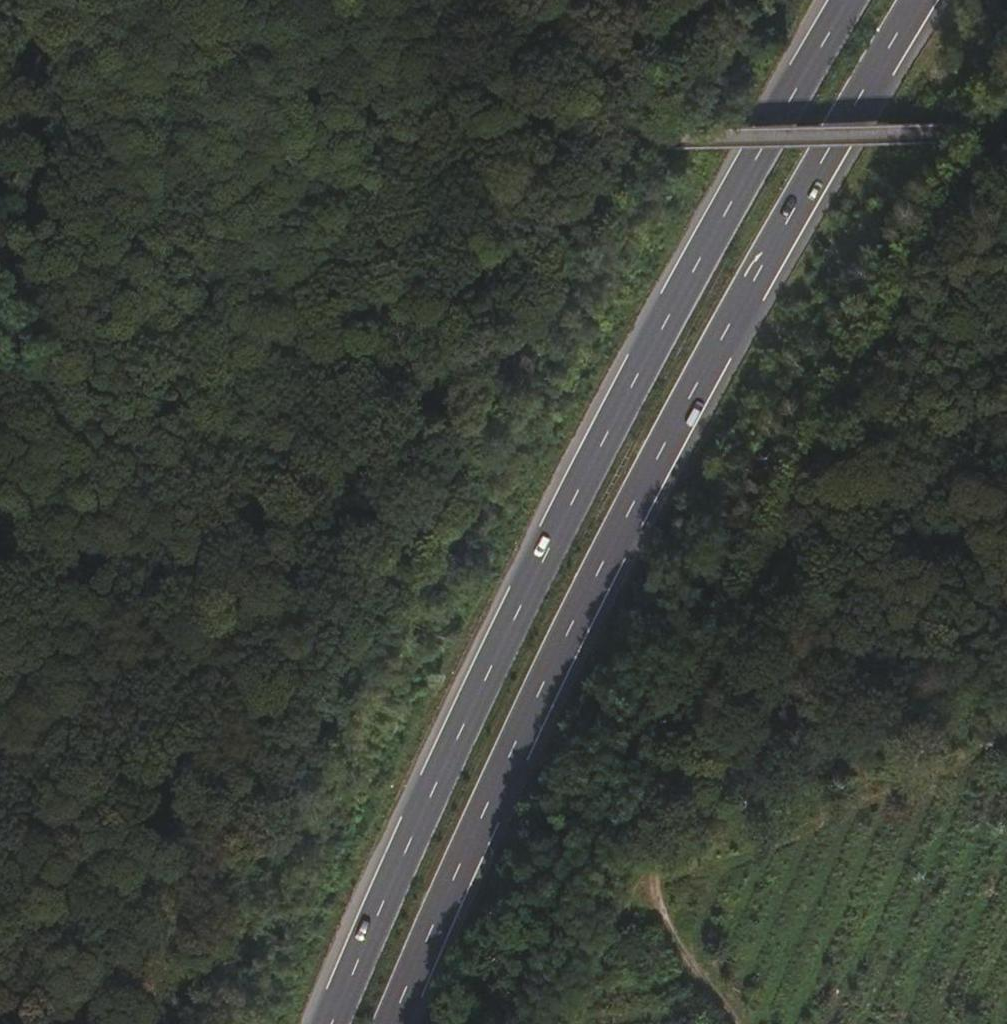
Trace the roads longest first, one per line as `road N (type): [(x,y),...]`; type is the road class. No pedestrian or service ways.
road 1 (trunk): [(851,0),(586,474),(333,1023)]
road 2 (trunk): [(411,1023),(520,765),(686,424),(921,0)]
road 3 (track): [(139,138),(637,144)]
road 4 (track): [(139,138),(344,439)]
road 5 (track): [(637,144),(966,138)]
road 6 (track): [(644,860),(669,933),(733,1023)]
road 7 (track): [(29,0),(139,138)]
road 8 (track): [(0,140),(139,138)]

